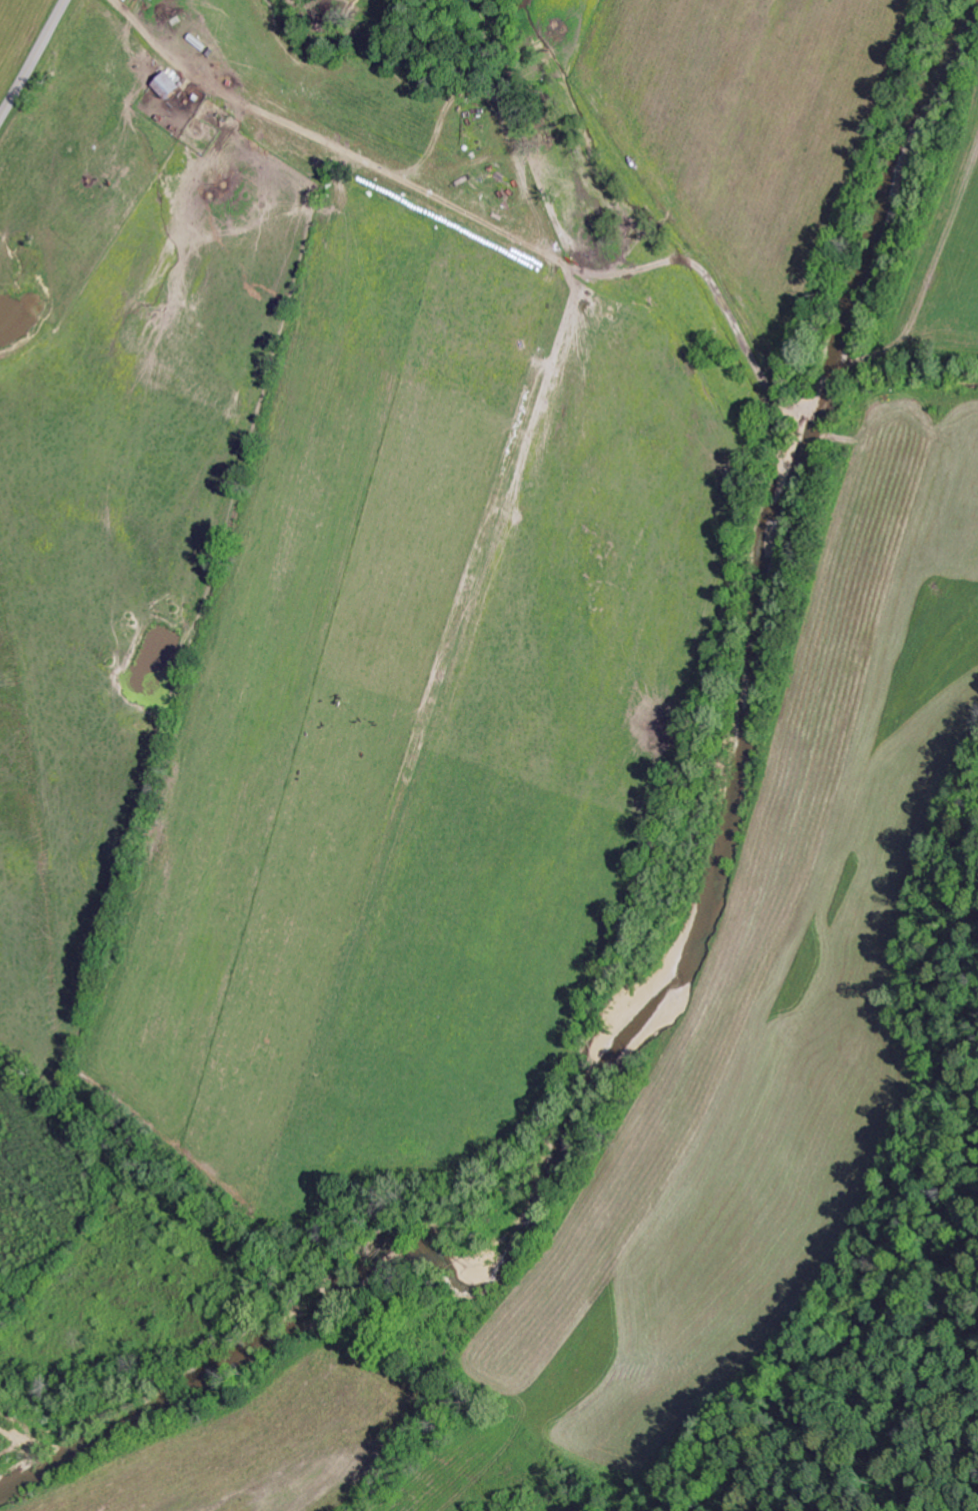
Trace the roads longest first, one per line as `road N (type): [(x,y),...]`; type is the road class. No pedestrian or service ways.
road 1 (secondary): [(0,112),(61,0)]

